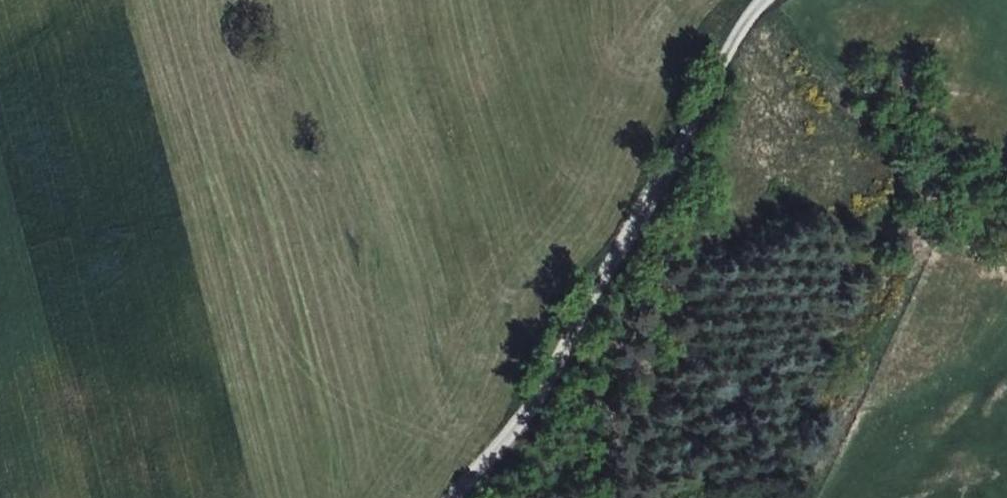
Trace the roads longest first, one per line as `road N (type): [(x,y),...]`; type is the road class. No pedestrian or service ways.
road 1 (track): [(766,0),(553,387),(453,497)]

